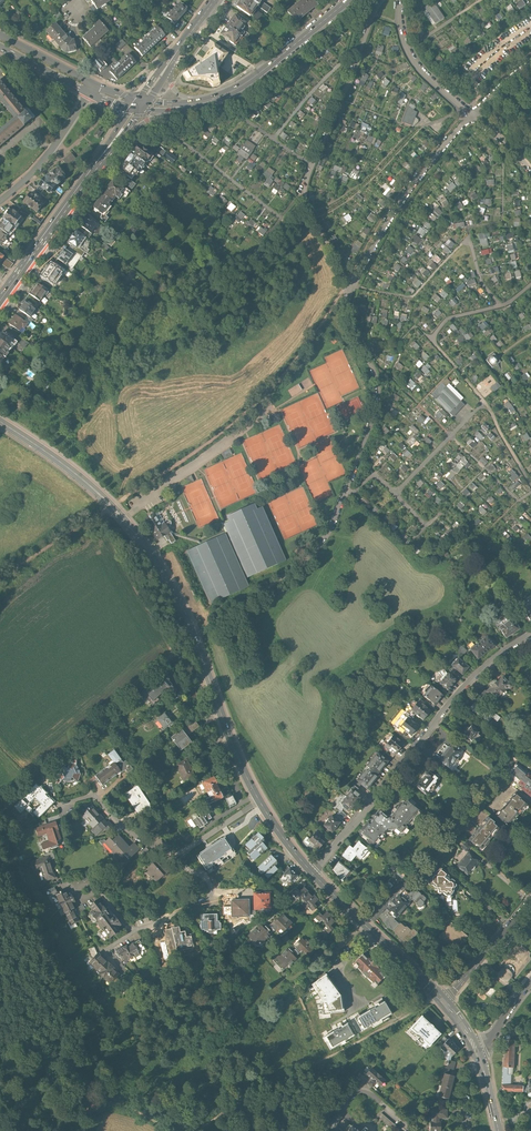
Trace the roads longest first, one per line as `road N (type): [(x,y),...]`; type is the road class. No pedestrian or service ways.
road 1 (residential): [(471,115),(404,196),(349,286),(376,396),(335,520),(312,555),(195,638)]
road 2 (residential): [(313,873),(474,681),(530,637)]
road 3 (primary): [(5,425),(123,519),(166,578),(195,638)]
road 4 (track): [(438,994),(195,1130)]
road 5 (primary): [(195,638),(255,794),(313,873)]
road 6 (primary): [(313,873),(443,1000)]
road 7 (primary): [(106,154),(0,301)]
road 8 (secondary): [(216,99),(246,85),(349,0)]
road 9 (residential): [(89,93),(40,166),(0,202)]
road 10 (residential): [(471,115),(409,52),(401,0)]
road 11 (tertiary): [(530,900),(443,1000)]
road 12 (residential): [(413,1130),(368,1093),(346,1099),(349,1117),(370,1126)]

